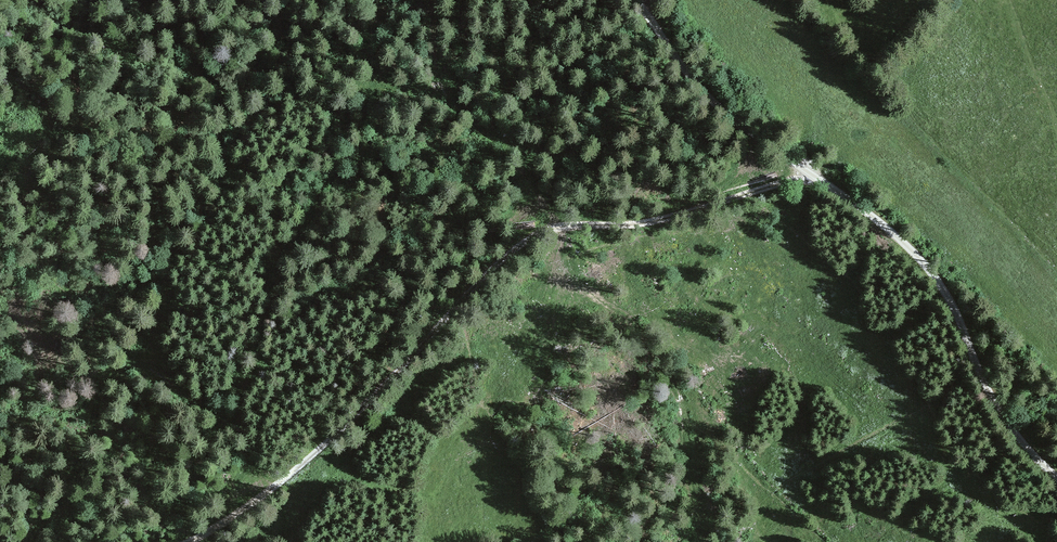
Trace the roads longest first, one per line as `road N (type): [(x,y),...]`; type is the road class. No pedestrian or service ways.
road 1 (track): [(816,177),(667,219),(555,229),(521,243),(292,475),(190,541)]
road 2 (unclassified): [(637,0),(712,101),(869,213),(922,264),(958,317),(1005,418),(1056,477)]
road 3 (track): [(292,475),(138,361),(102,315),(51,277),(0,210)]

